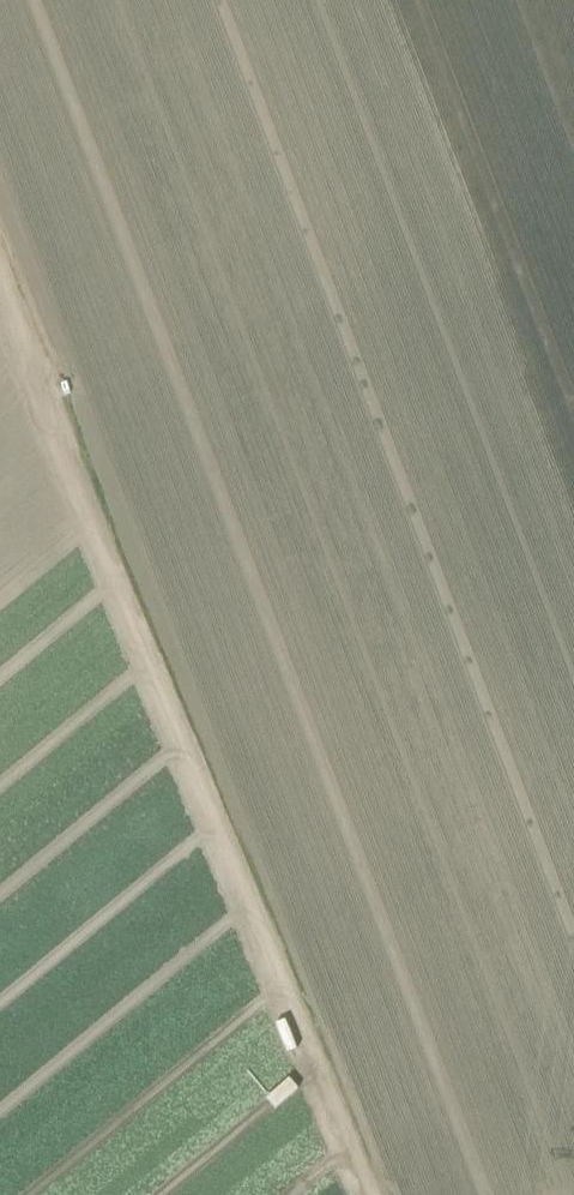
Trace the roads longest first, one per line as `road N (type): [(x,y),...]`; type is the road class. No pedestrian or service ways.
road 1 (track): [(372,1194),(64,455),(0,267)]

